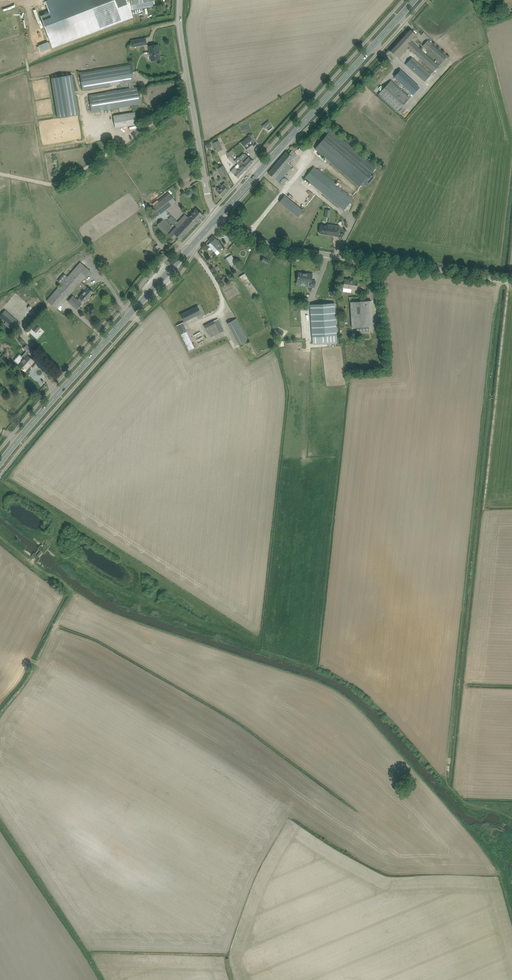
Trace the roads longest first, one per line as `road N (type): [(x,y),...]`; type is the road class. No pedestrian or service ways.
road 1 (secondary): [(0,465),(220,215)]
road 2 (unclassified): [(511,281),(274,244),(220,215)]
road 3 (secondary): [(220,215),(415,0)]
road 4 (unclassified): [(220,215),(207,189),(181,0)]

